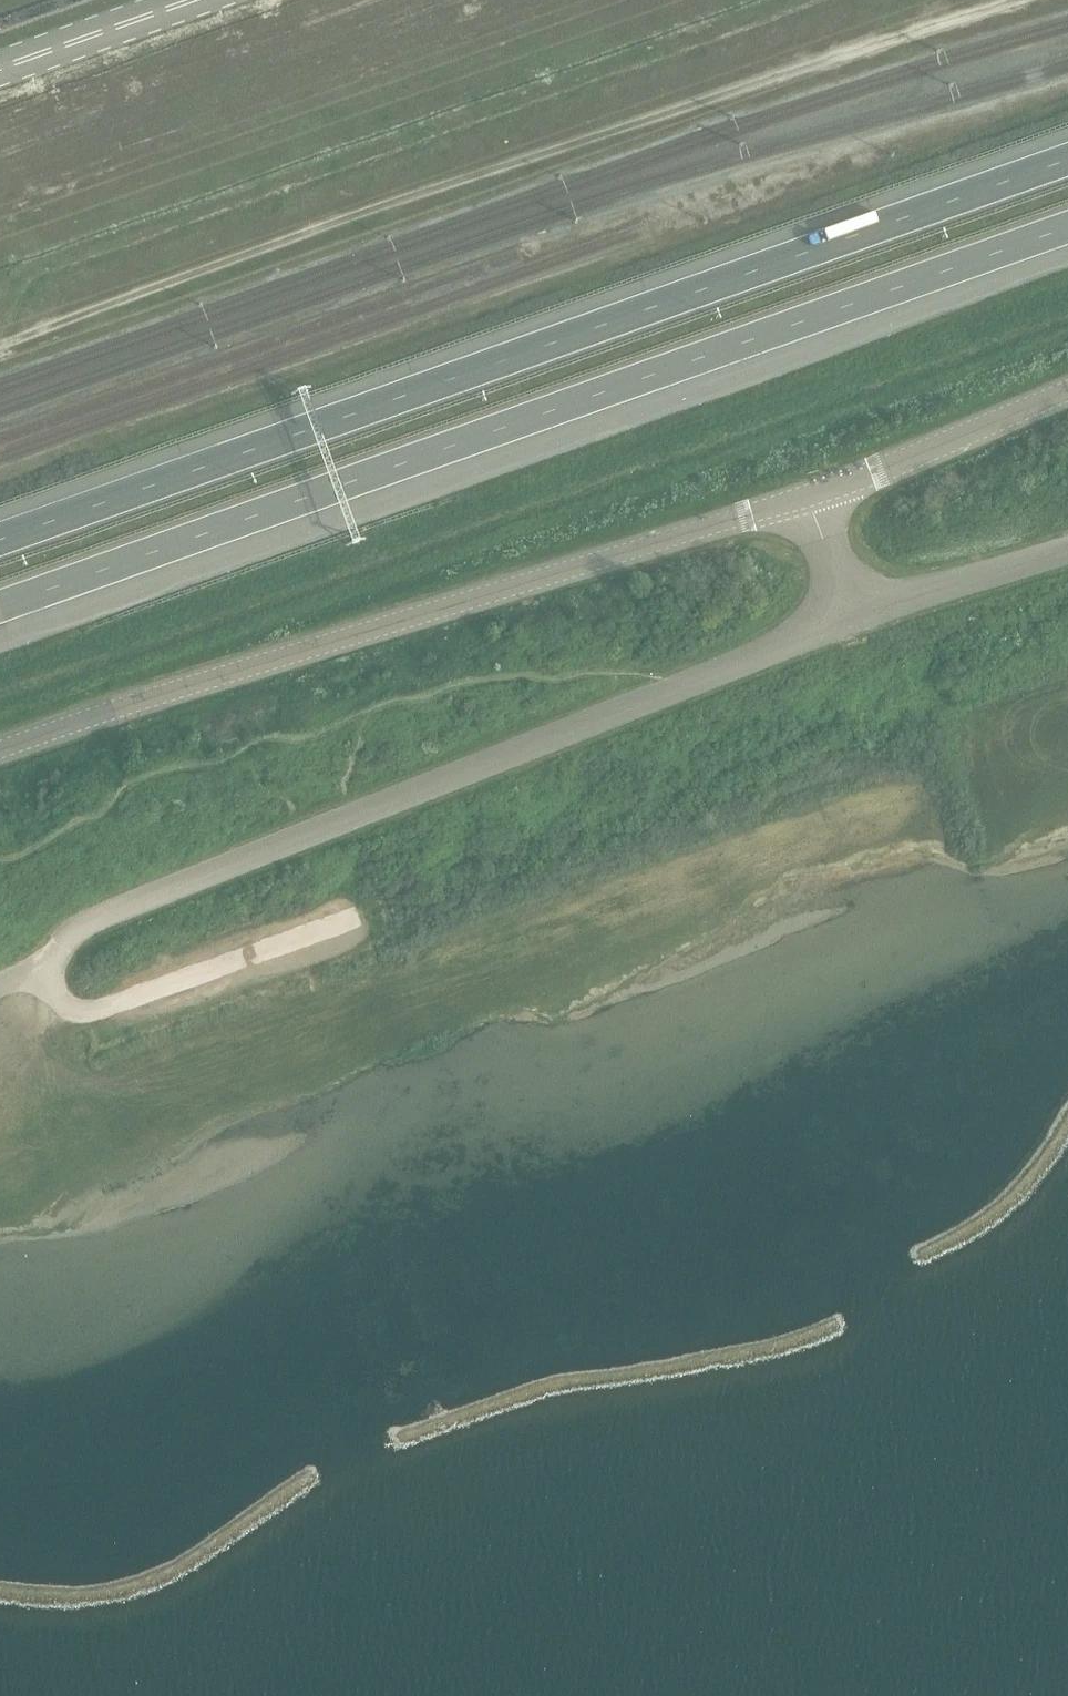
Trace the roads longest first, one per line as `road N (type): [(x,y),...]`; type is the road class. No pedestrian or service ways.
road 1 (trunk): [(0,606),(1067,228)]
road 2 (trunk): [(1067,161),(0,539)]
road 3 (unclassified): [(0,753),(812,496),(1067,391)]
road 4 (unclassified): [(0,68),(193,0)]

